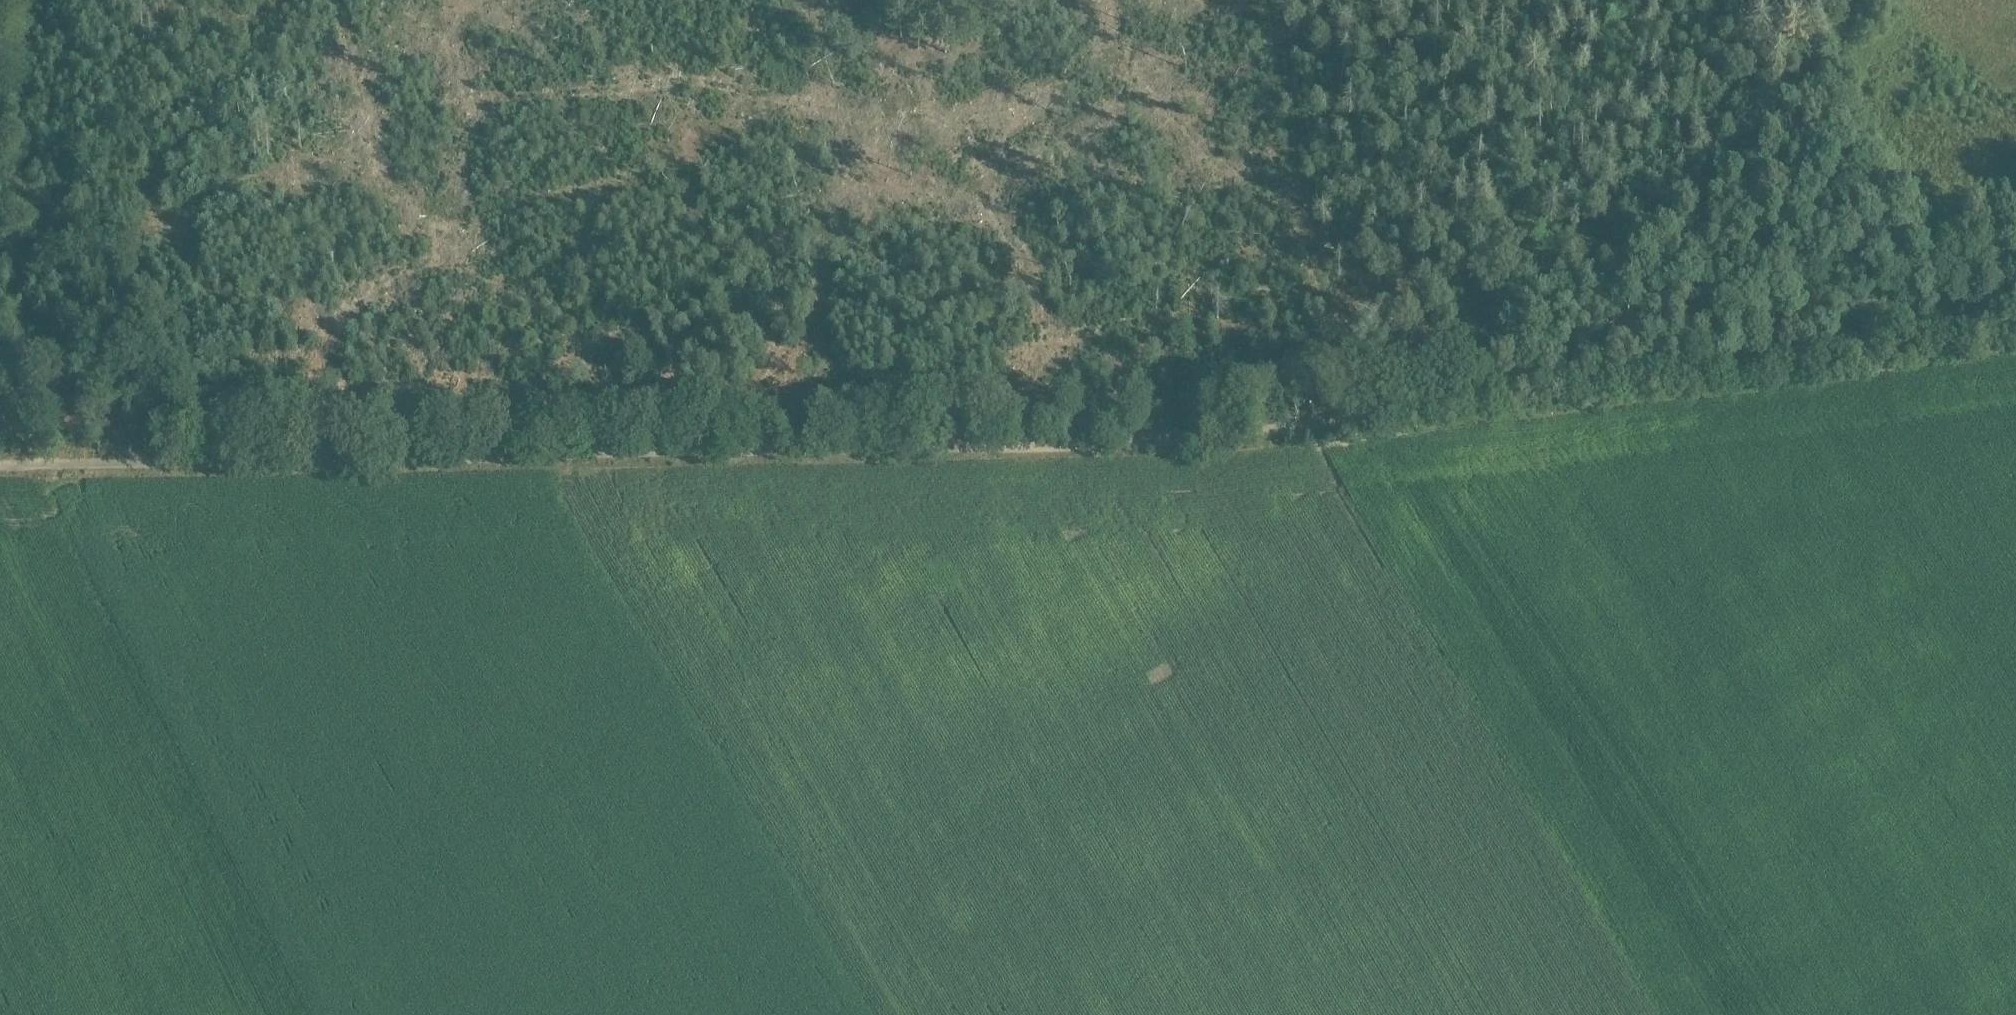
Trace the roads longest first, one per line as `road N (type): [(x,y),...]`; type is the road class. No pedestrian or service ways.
road 1 (track): [(39,463),(1176,441),(2015,337)]
road 2 (track): [(39,463),(23,425),(15,0)]

